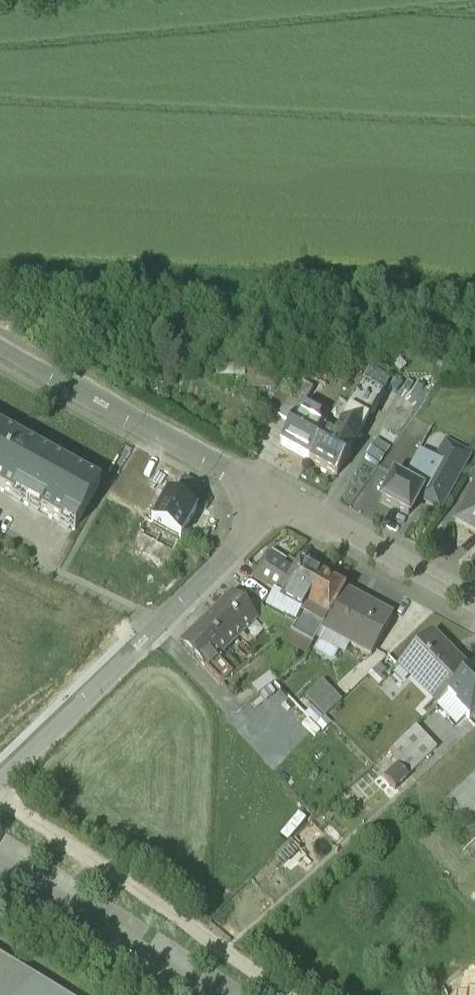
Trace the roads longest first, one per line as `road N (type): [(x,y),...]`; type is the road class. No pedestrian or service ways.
road 1 (track): [(0,270),(474,286)]
road 2 (unclassified): [(288,499),(0,780)]
road 3 (residential): [(288,499),(0,339)]
road 4 (unclassified): [(211,994),(0,862)]
road 5 (residential): [(474,605),(288,499)]

